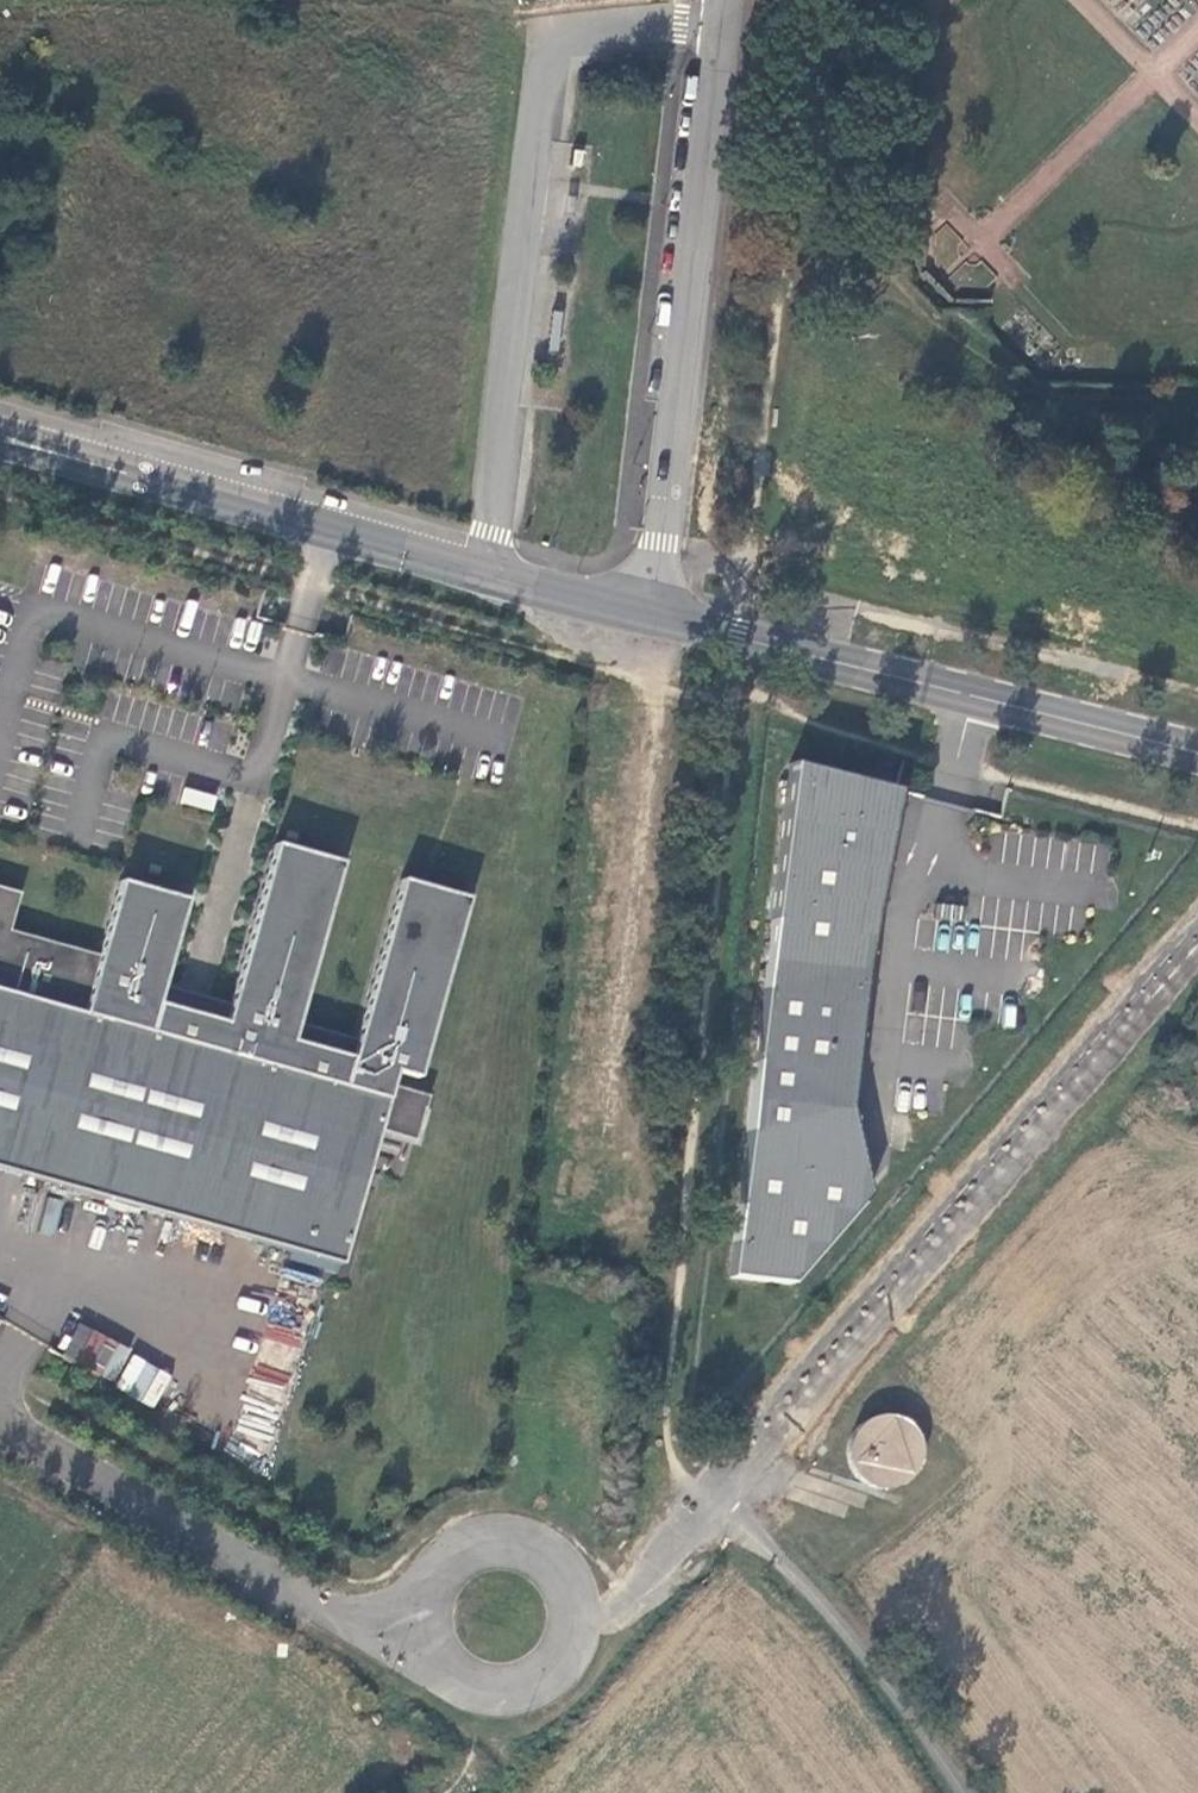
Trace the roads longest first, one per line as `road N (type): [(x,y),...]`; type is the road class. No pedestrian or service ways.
road 1 (tertiary): [(656,614),(0,436)]
road 2 (residential): [(728,0),(656,614)]
road 3 (tertiary): [(1197,754),(656,614)]
road 4 (residential): [(0,1412),(368,1622),(436,1625)]
road 5 (residential): [(436,1625),(444,1646),(480,1675),(512,1676),(555,1646),(563,1603),(548,1571),(503,1549),(464,1560)]

